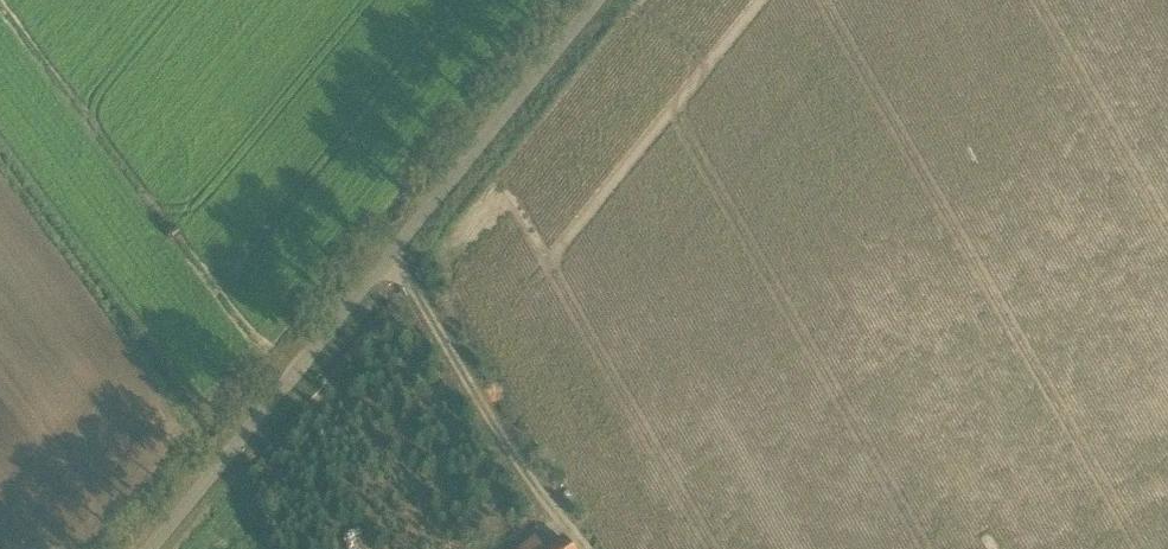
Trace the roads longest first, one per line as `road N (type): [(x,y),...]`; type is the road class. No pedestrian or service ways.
road 1 (unclassified): [(129,548),(291,339),(583,0)]

